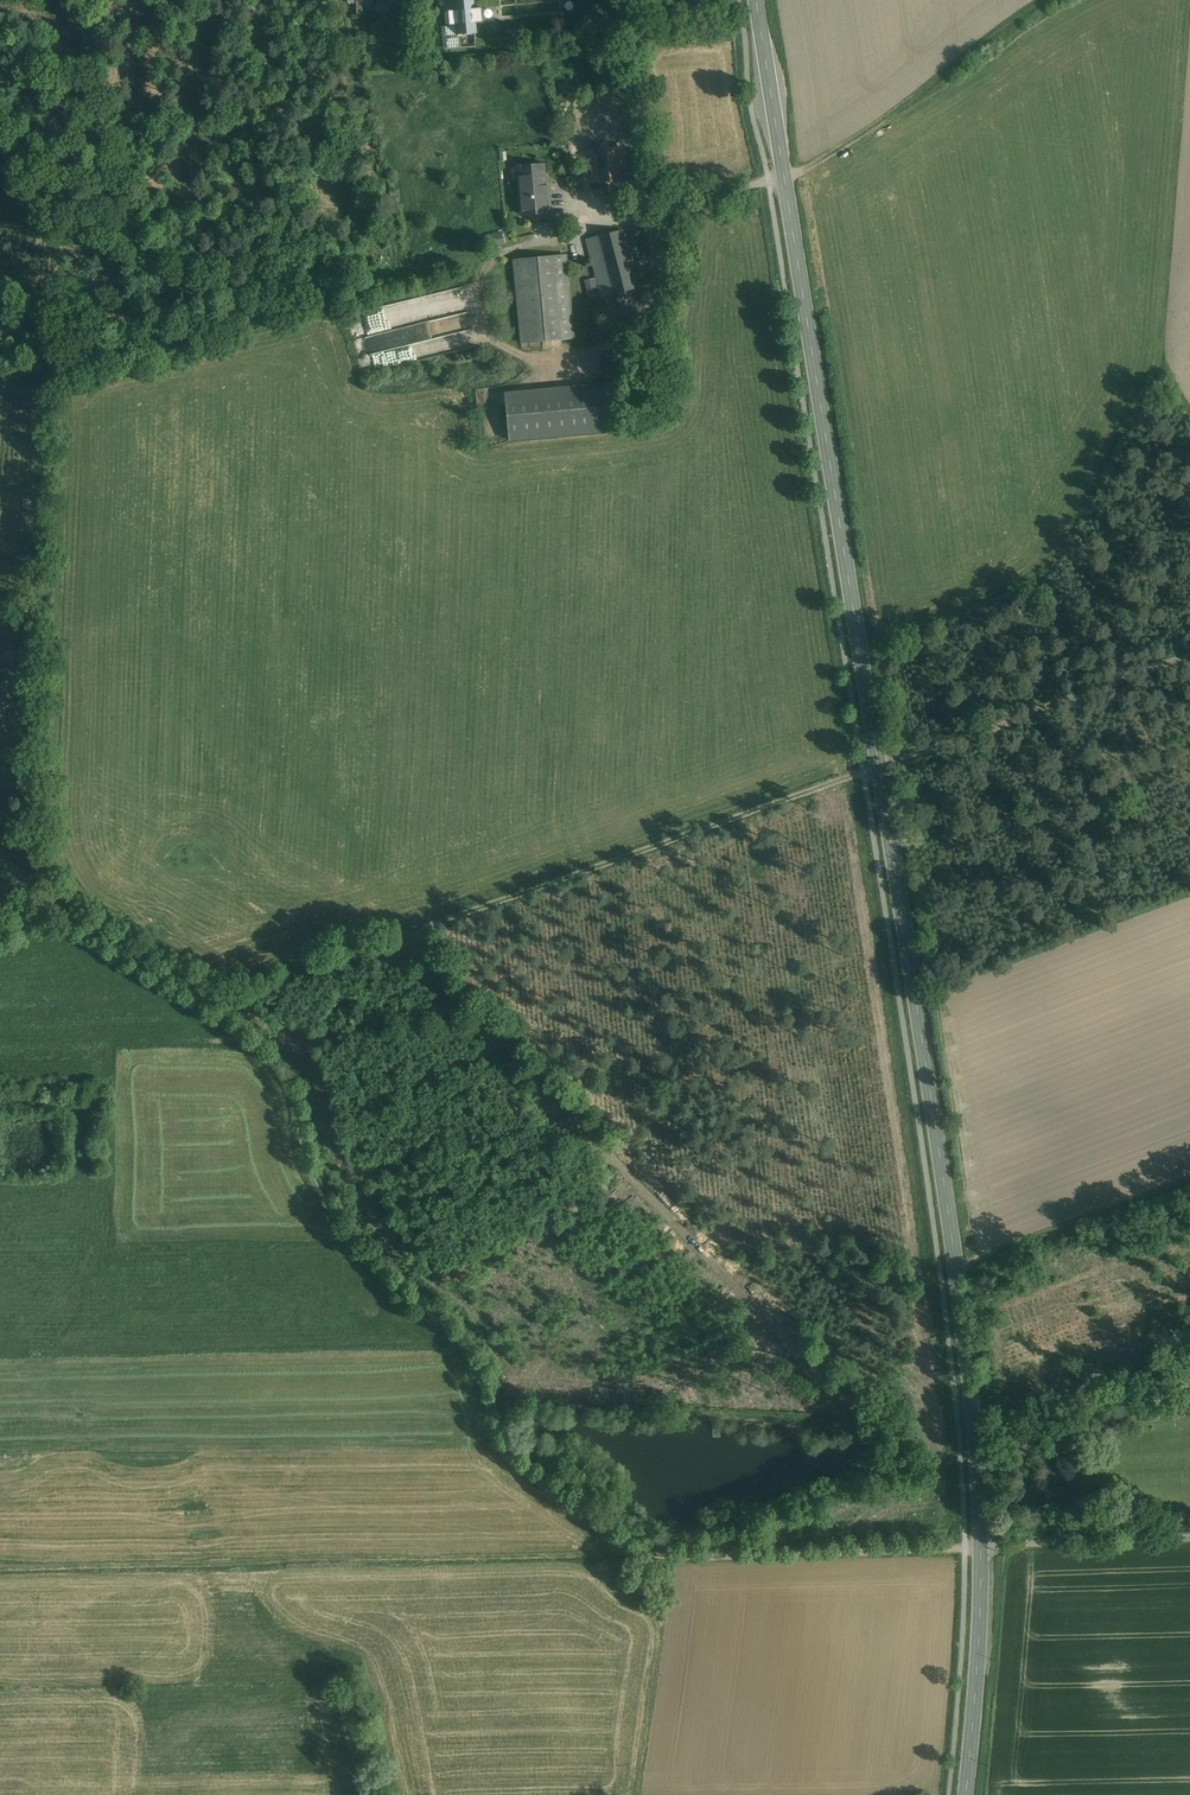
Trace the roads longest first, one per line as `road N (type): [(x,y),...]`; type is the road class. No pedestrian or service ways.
road 1 (secondary): [(981,1546),(959,1271),(759,0)]
road 2 (track): [(879,767),(405,933),(407,948),(855,1420)]
road 3 (track): [(966,1547),(0,1567)]
road 4 (track): [(638,1557),(514,1466),(496,1440),(489,1397),(459,1333),(399,1289),(330,1206),(305,1162),(292,1080),(246,1038)]
road 5 (secondary): [(965,1794),(981,1546)]
road 6 (unclassified): [(1189,1538),(981,1546)]

